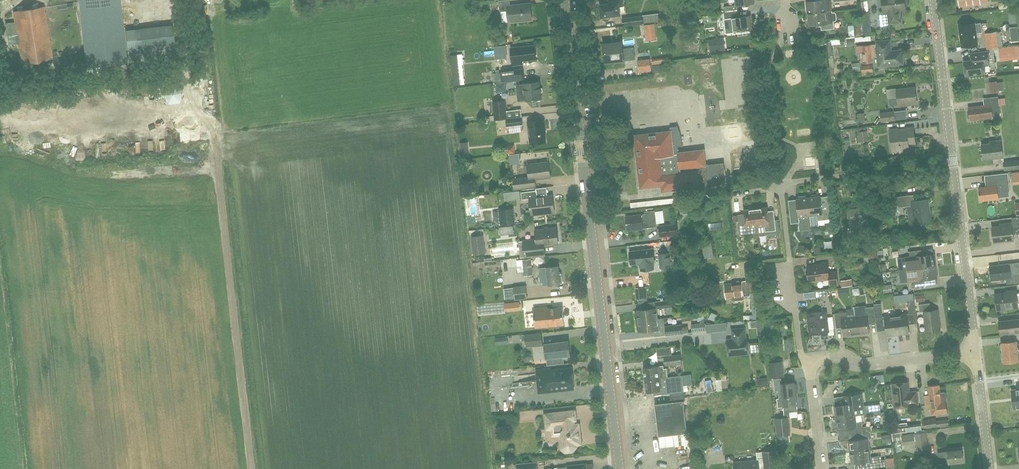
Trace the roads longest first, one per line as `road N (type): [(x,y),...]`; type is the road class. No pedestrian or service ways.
road 1 (tertiary): [(620,468),(565,0)]
road 2 (unclassified): [(976,353),(933,0)]
road 3 (residential): [(782,185),(800,354),(811,364)]
road 4 (residential): [(811,364),(841,359),(866,366),(976,353)]

